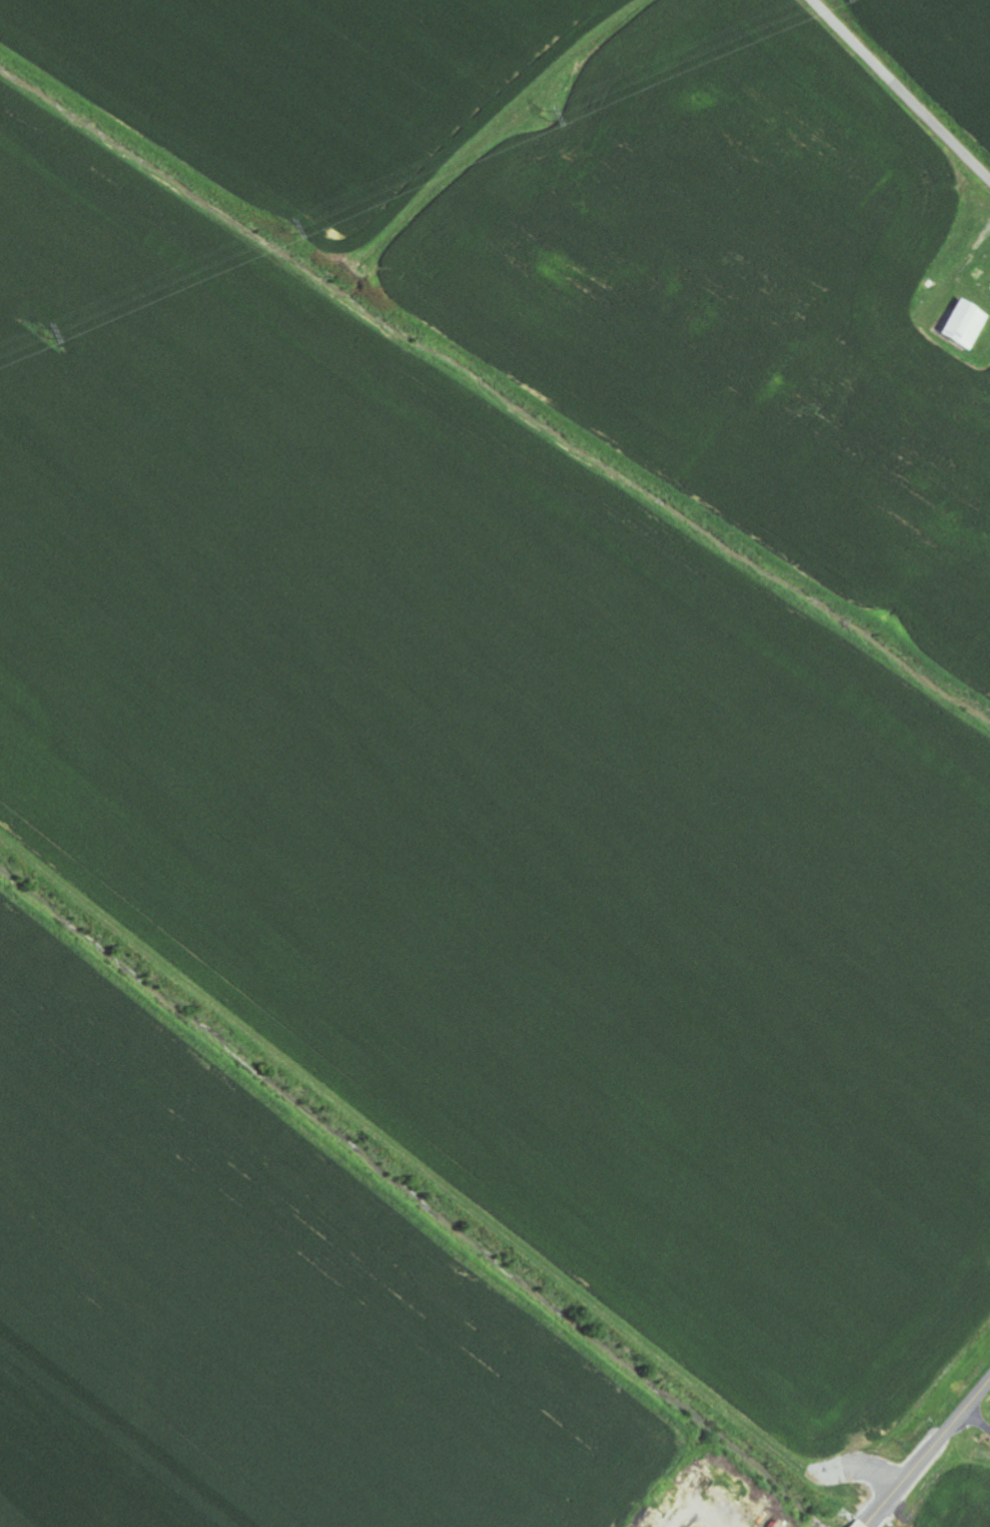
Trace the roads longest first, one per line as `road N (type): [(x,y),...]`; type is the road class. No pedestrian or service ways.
road 1 (residential): [(989,180),(814,0)]
road 2 (secondary): [(863,1526),(989,1381)]

